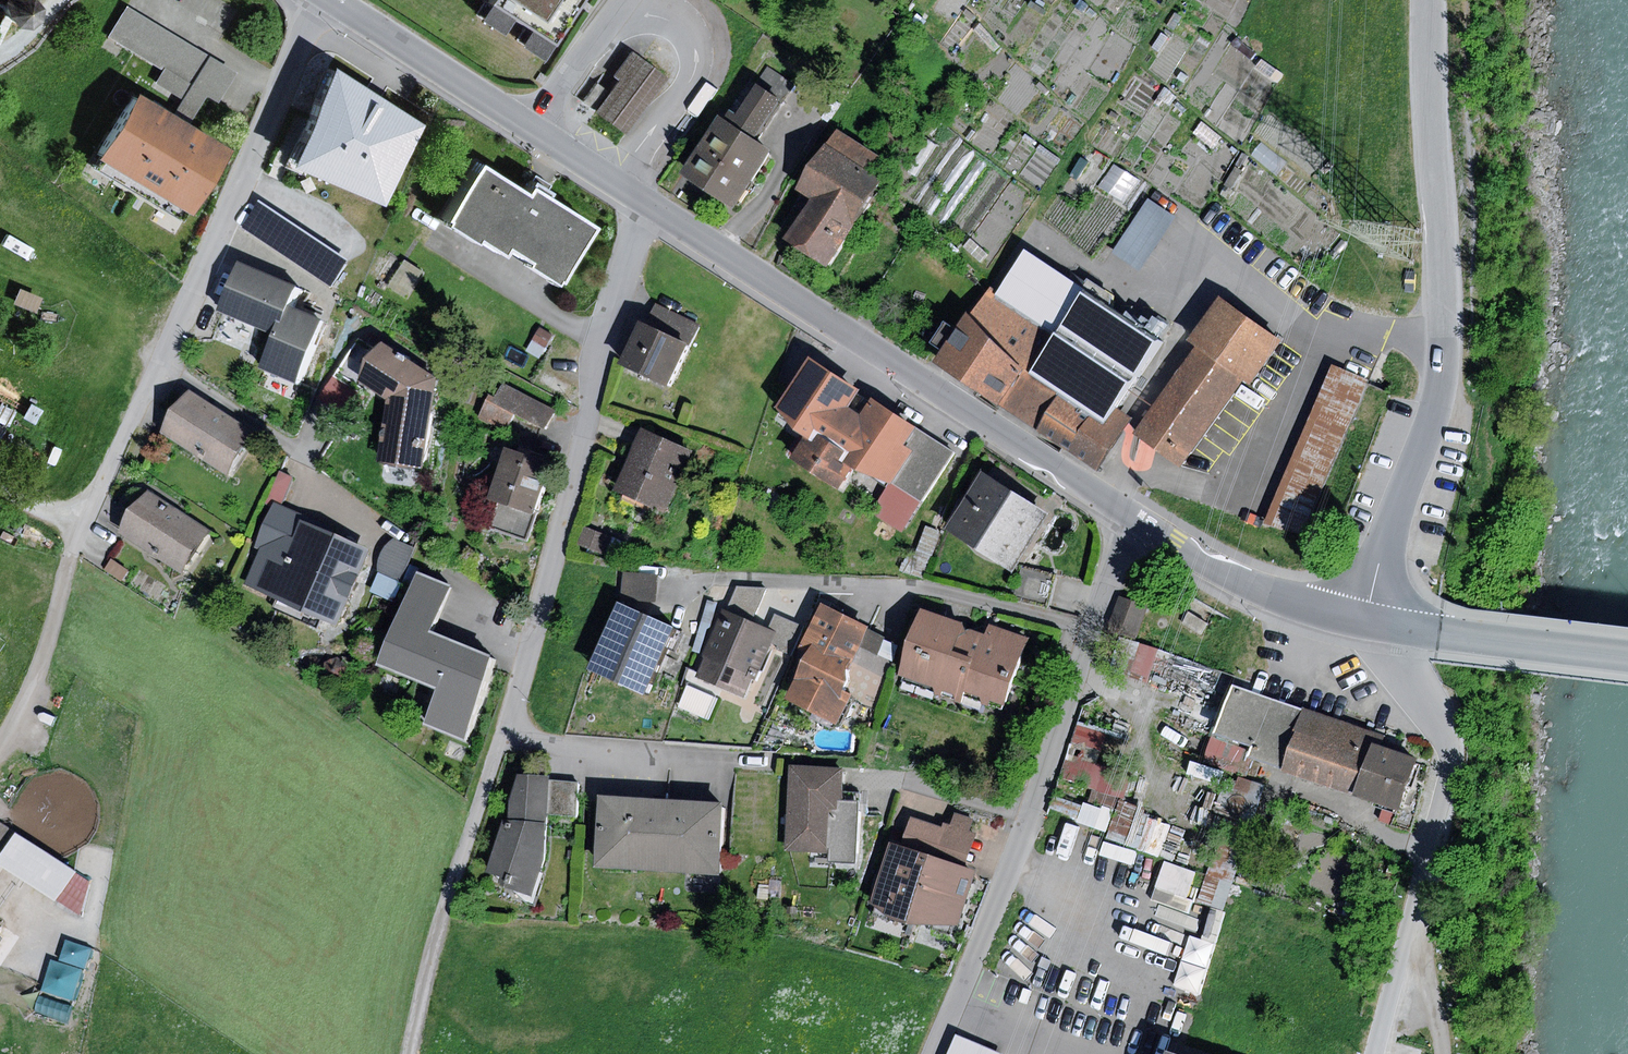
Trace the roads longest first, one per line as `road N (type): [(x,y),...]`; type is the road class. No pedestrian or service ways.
road 1 (residential): [(651,203),(511,724),(448,901)]
road 2 (unclassified): [(1366,622),(1447,362),(1433,0)]
road 3 (residential): [(323,0),(74,551)]
road 4 (residential): [(1127,515),(1029,830),(934,1053)]
road 5 (tertiary): [(1127,515),(651,203)]
road 6 (residential): [(1374,1053),(1450,746),(1366,622)]
road 7 (tertiary): [(1366,622),(1247,584),(1127,515)]
road 8 (tertiary): [(1627,654),(1366,622)]
road 9 (tertiary): [(534,127),(340,0)]
road 10 (track): [(74,551),(36,674),(0,742)]
road 11 (residential): [(629,0),(534,127)]
road 12 (track): [(448,901),(410,1053)]
road 13 (tertiary): [(651,203),(534,127)]

